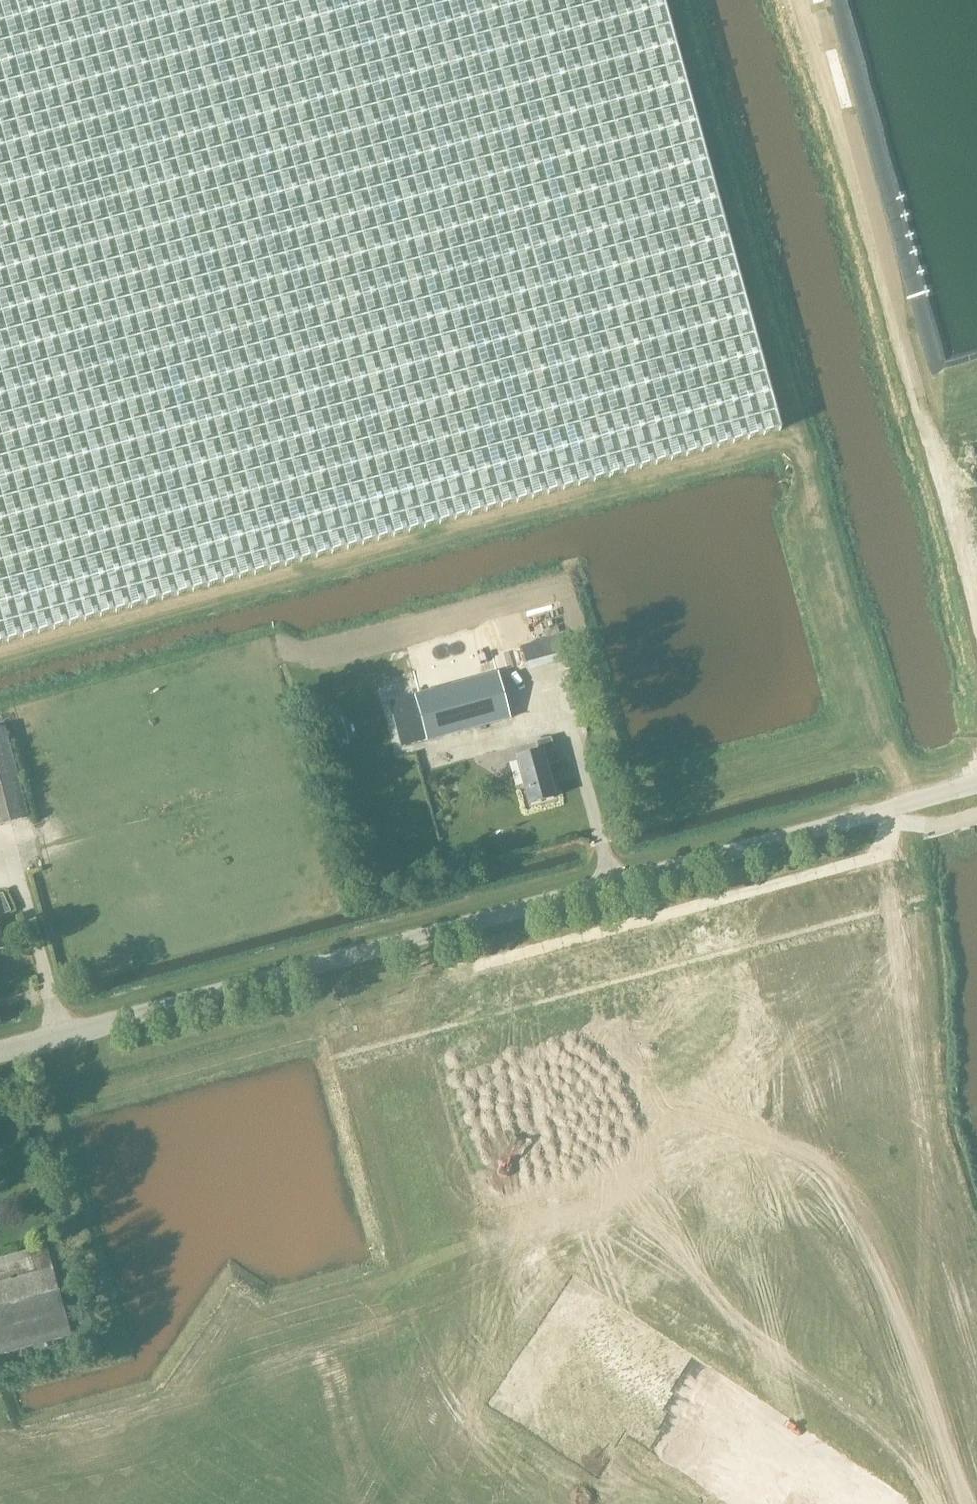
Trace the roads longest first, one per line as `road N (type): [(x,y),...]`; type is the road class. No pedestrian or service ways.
road 1 (unclassified): [(0,1051),(976,785)]

